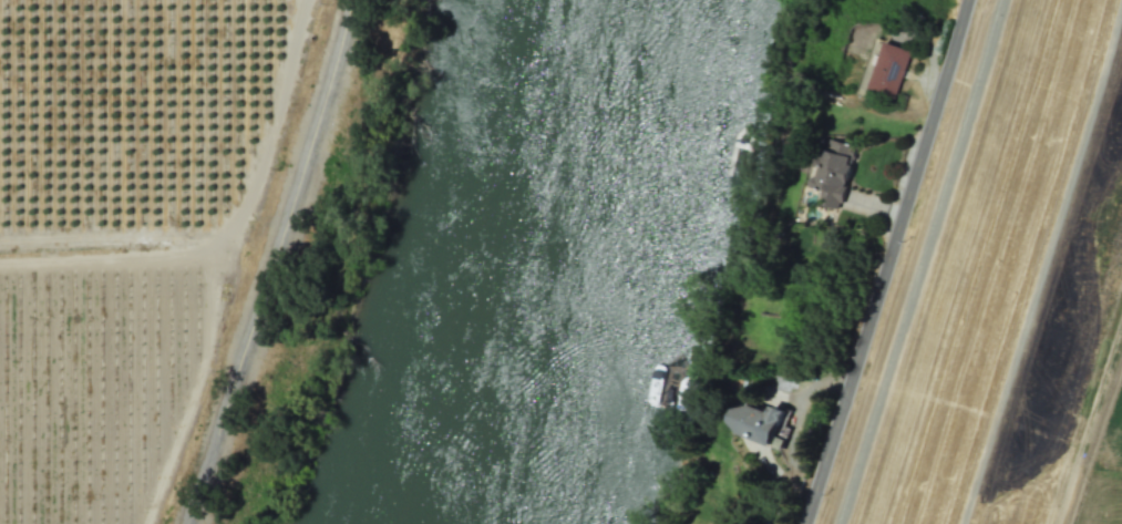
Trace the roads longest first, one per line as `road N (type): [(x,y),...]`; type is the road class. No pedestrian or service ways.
road 1 (tertiary): [(352,0),(280,268),(185,523)]
road 2 (secondary): [(976,0),(813,523)]

